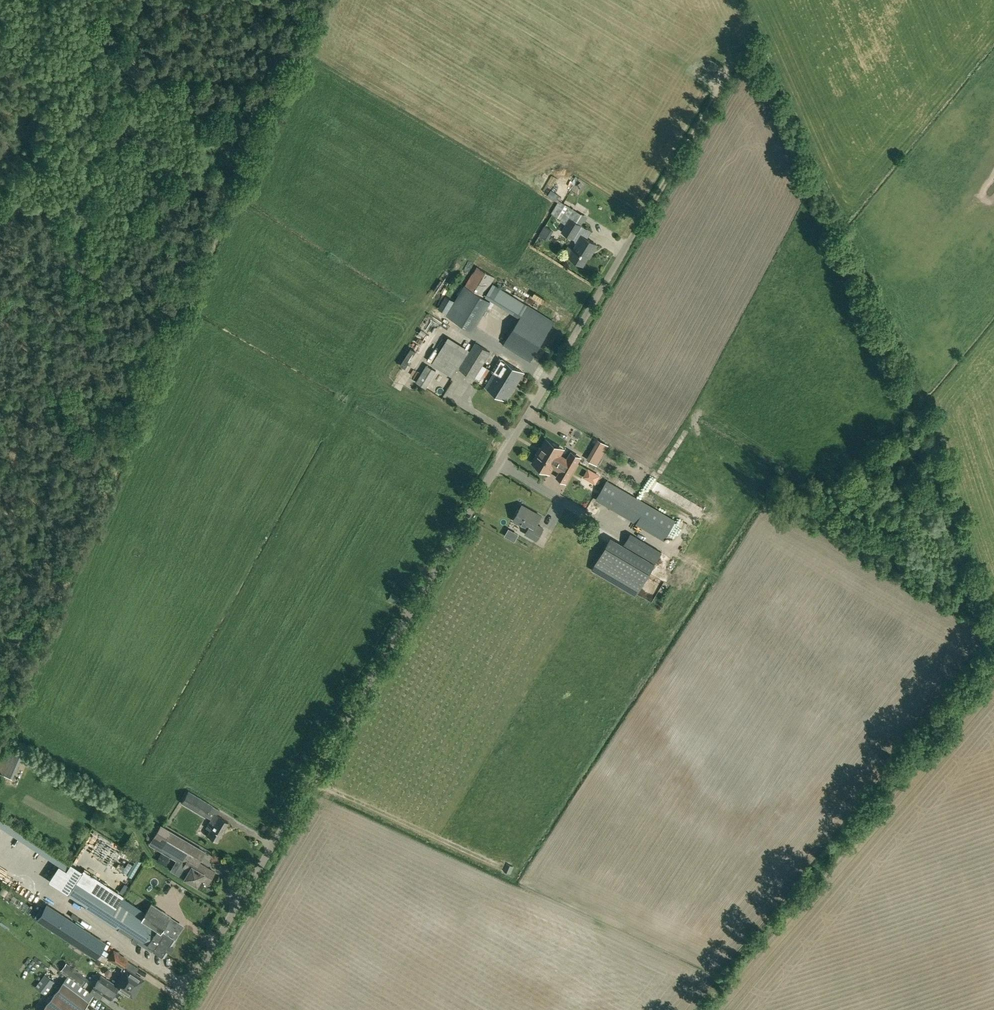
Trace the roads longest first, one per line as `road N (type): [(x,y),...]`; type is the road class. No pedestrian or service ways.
road 1 (residential): [(177,1009),(633,241)]

